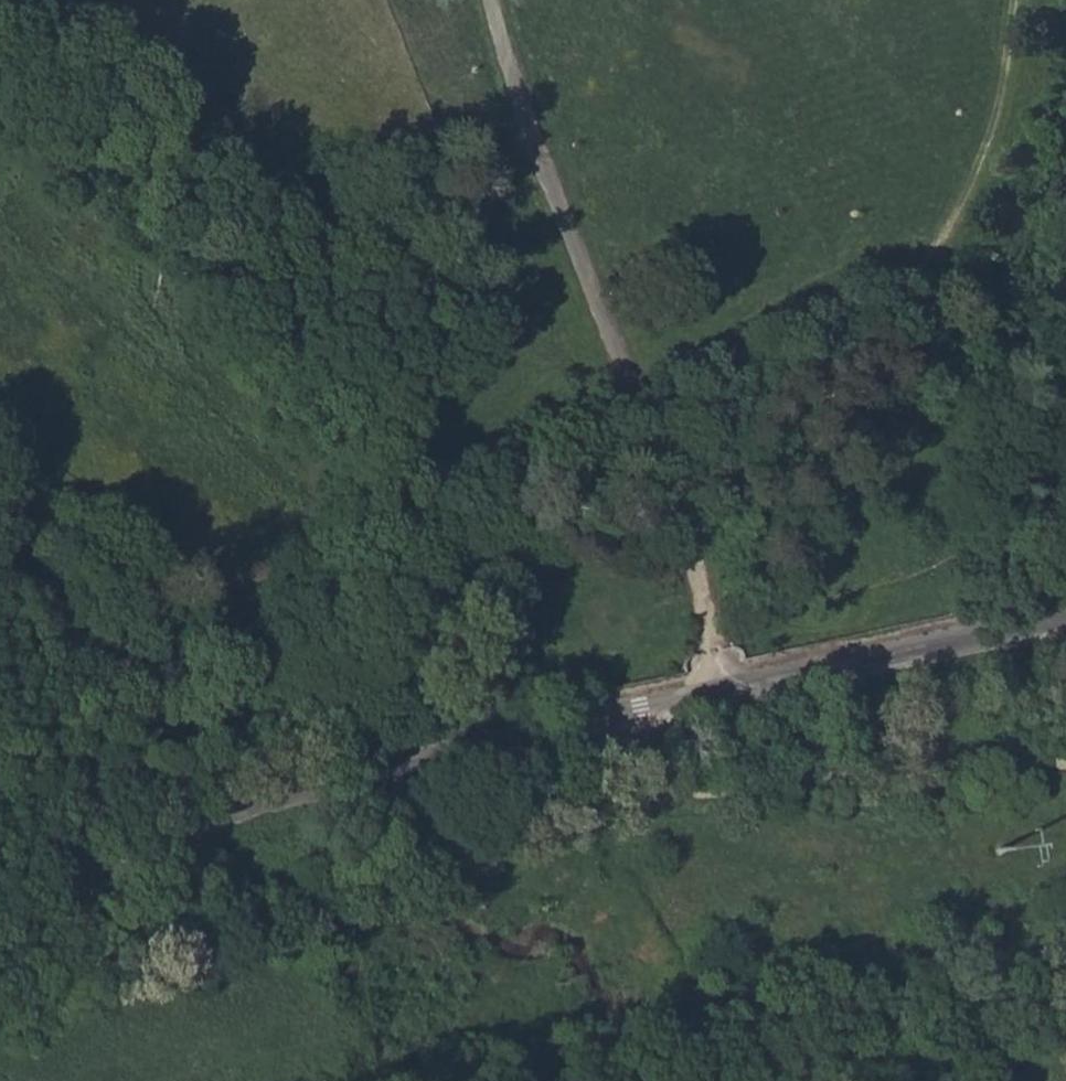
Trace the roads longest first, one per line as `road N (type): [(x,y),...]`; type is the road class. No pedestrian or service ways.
road 1 (unclassified): [(1065,626),(802,682),(625,705),(482,743),(145,859),(49,918),(0,965)]

